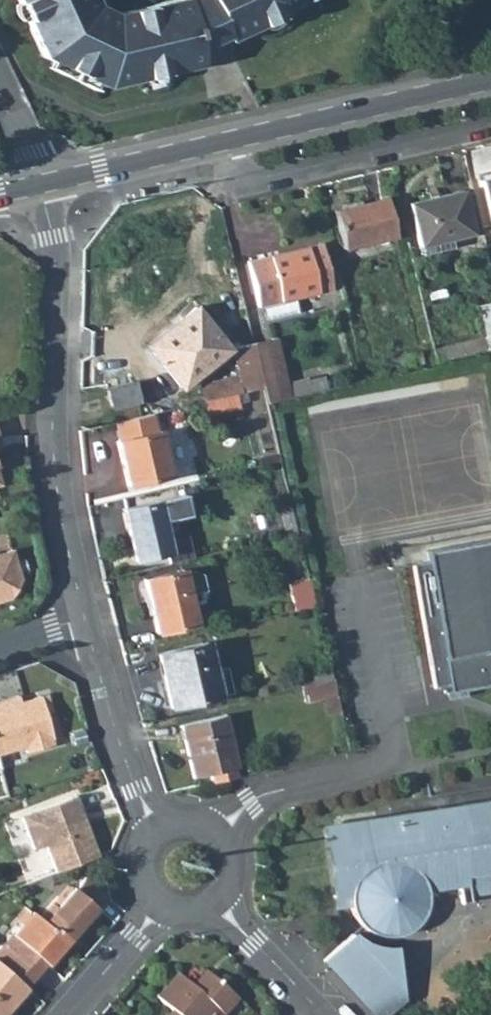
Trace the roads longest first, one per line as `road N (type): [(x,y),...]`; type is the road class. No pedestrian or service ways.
road 1 (residential): [(83,621),(55,452),(56,236),(44,185)]
road 2 (residential): [(229,142),(235,173),(265,180),(490,126)]
road 3 (residential): [(490,751),(265,793),(215,834)]
road 4 (tertiary): [(229,142),(490,81)]
road 5 (residential): [(166,828),(149,814),(83,621)]
road 6 (tertiary): [(44,185),(229,142)]
road 7 (residential): [(213,899),(323,1014)]
road 8 (residential): [(67,1014),(164,902)]

